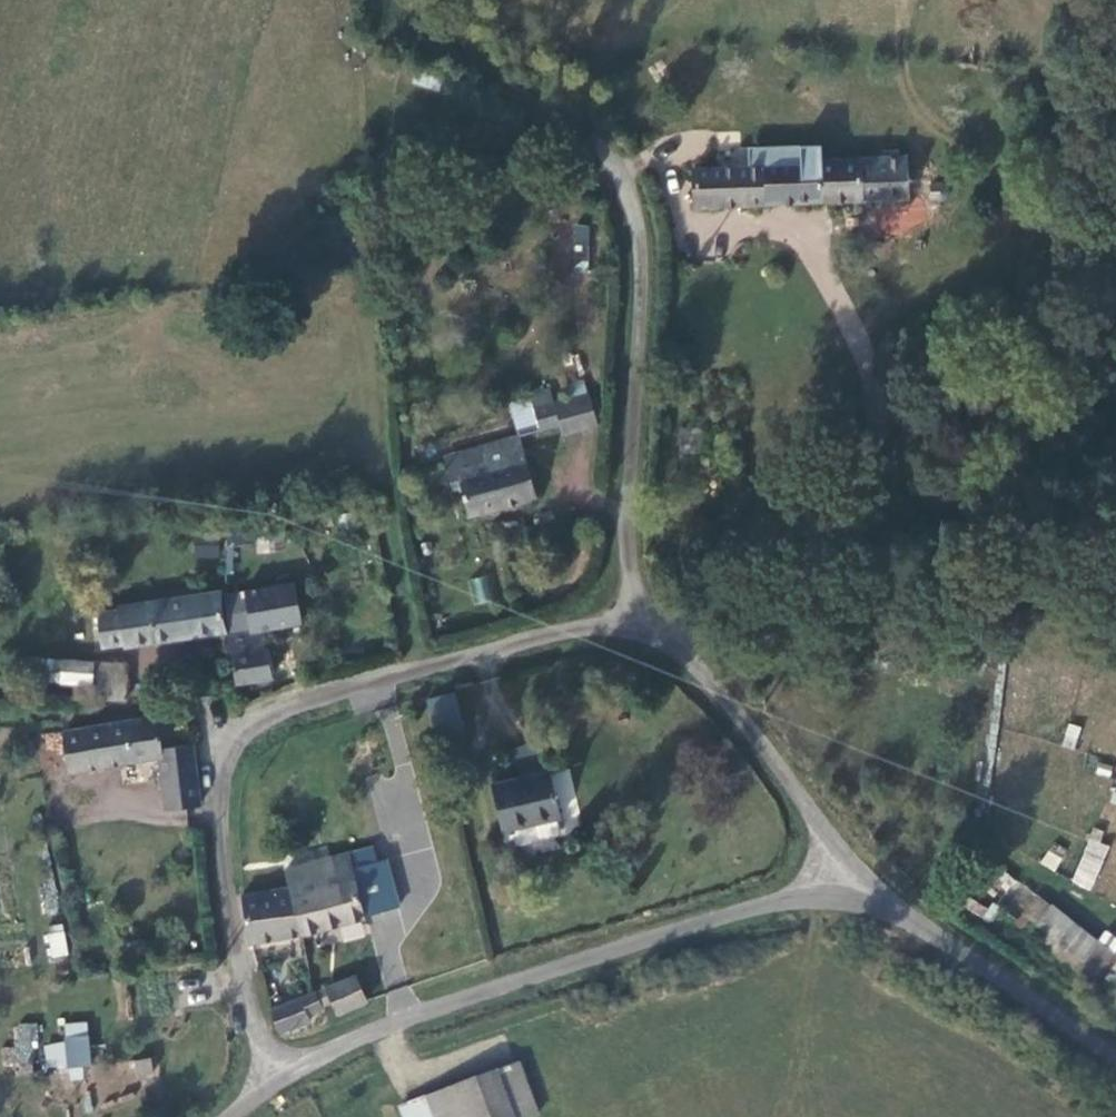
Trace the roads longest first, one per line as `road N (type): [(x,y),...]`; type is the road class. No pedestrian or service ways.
road 1 (residential): [(852,875),(702,662),(661,633),(621,621),(302,700),(249,735),(226,780),(220,830),(272,1074)]
road 2 (track): [(443,0),(509,46),(616,153),(630,220),(641,376),(634,560),(661,633)]
road 3 (unclassified): [(852,875),(605,950),(272,1074)]
road 4 (track): [(1115,527),(823,543),(713,574),(661,633)]
road 5 (unclassified): [(1115,1055),(852,875)]

